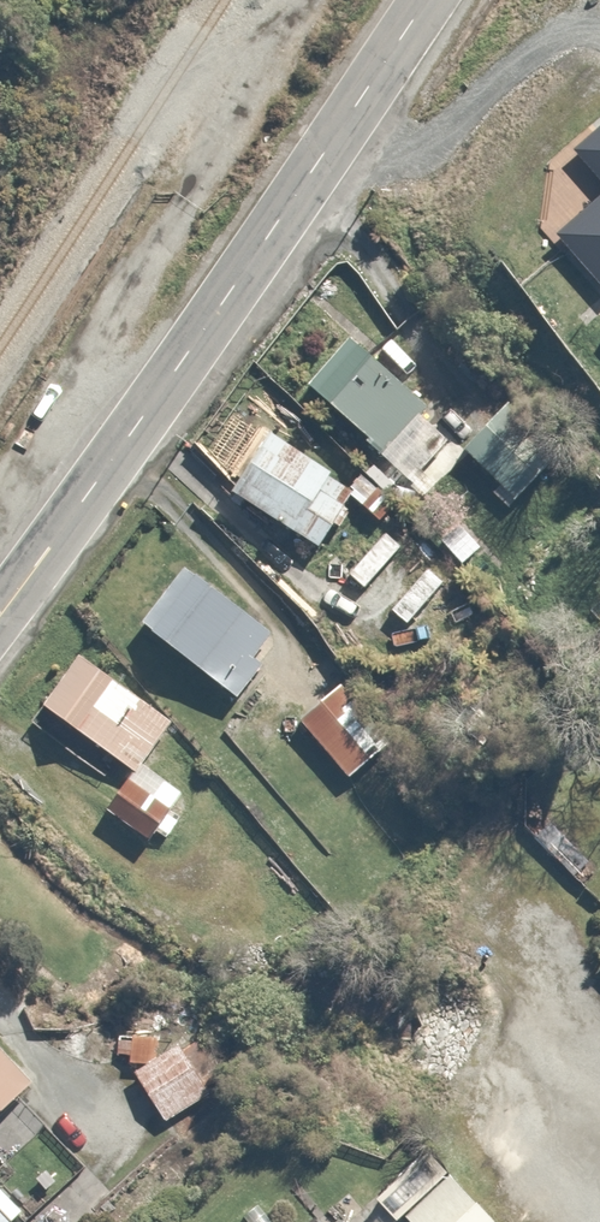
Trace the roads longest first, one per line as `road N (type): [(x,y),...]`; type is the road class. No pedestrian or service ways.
road 1 (primary): [(428,0),(0,616)]

